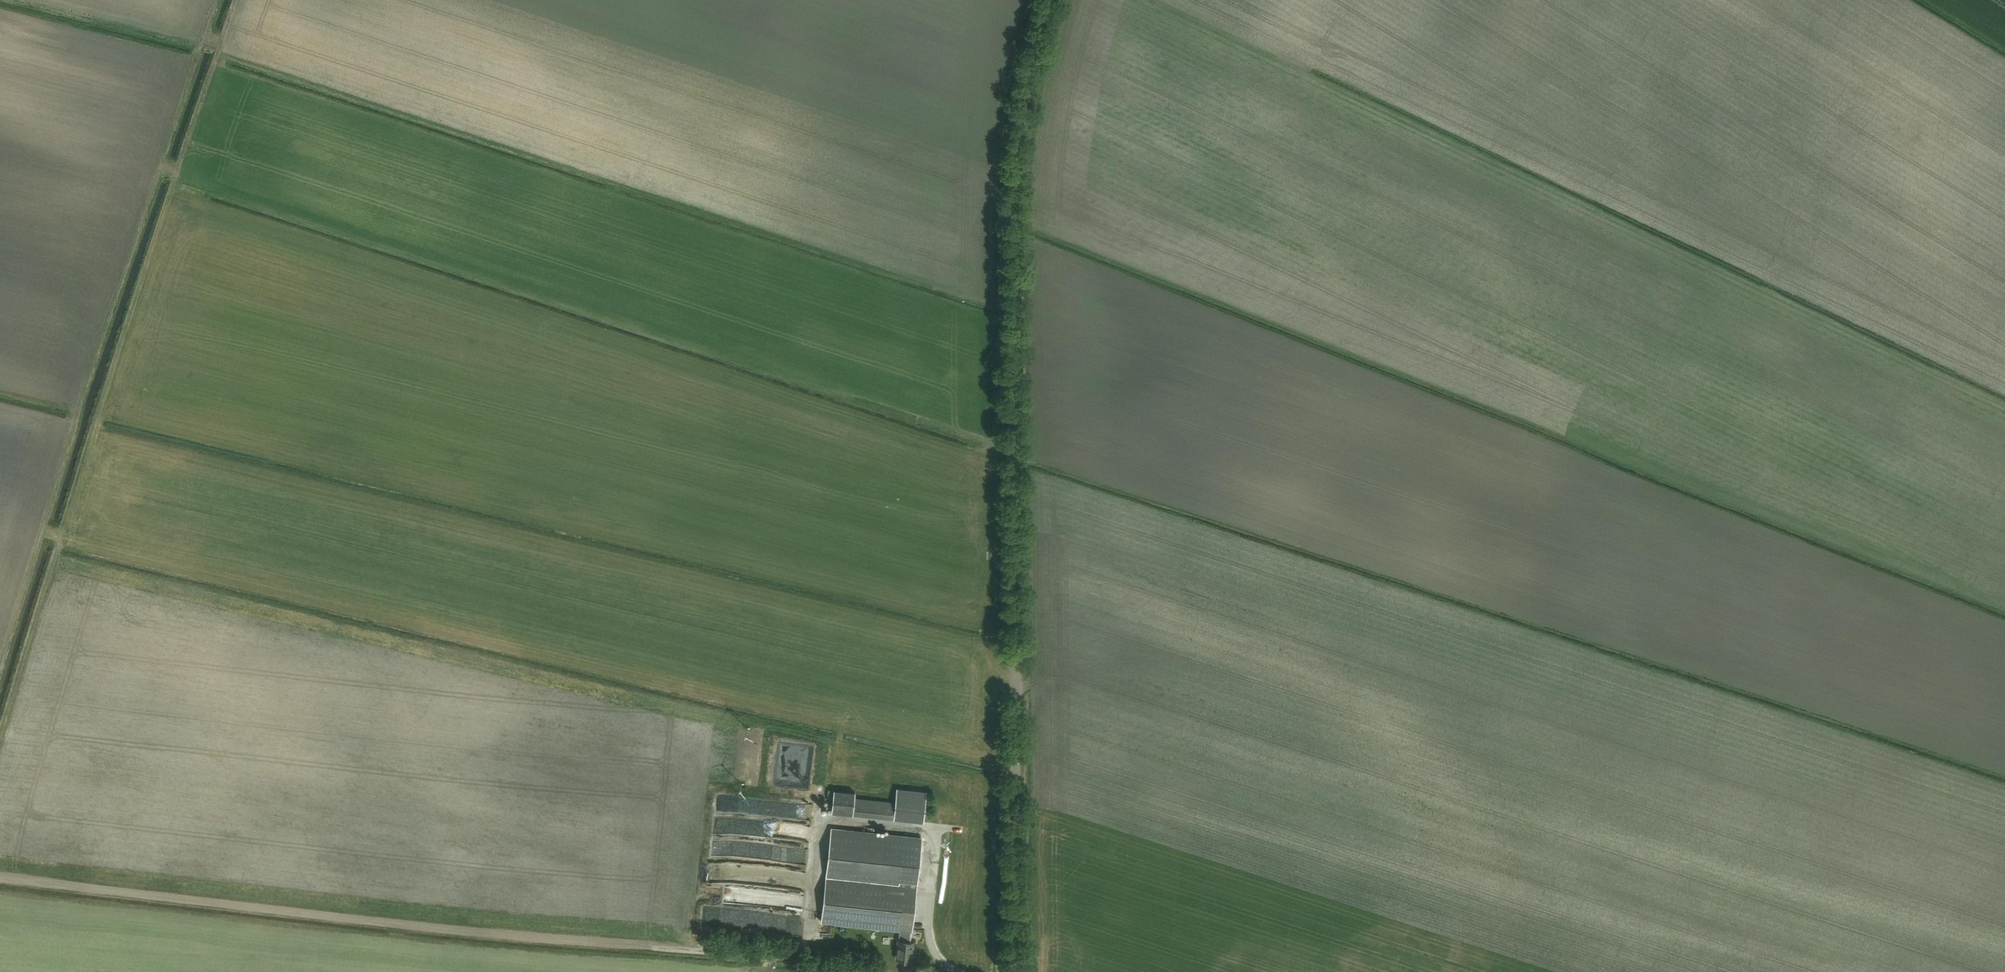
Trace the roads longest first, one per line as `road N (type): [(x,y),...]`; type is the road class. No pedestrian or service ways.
road 1 (unclassified): [(1017,971),(1016,164),(1050,0)]

